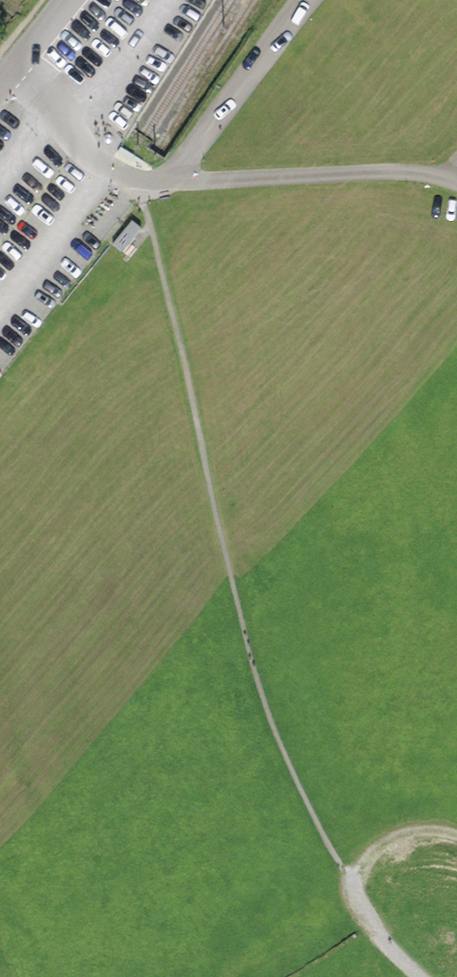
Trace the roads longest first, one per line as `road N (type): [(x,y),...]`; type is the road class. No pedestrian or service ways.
road 1 (track): [(178,175),(211,181),(407,171),(456,186)]
road 2 (track): [(178,175),(315,0)]
road 3 (track): [(15,69),(83,150),(139,180)]
road 4 (track): [(456,838),(409,834),(374,851),(352,889)]

